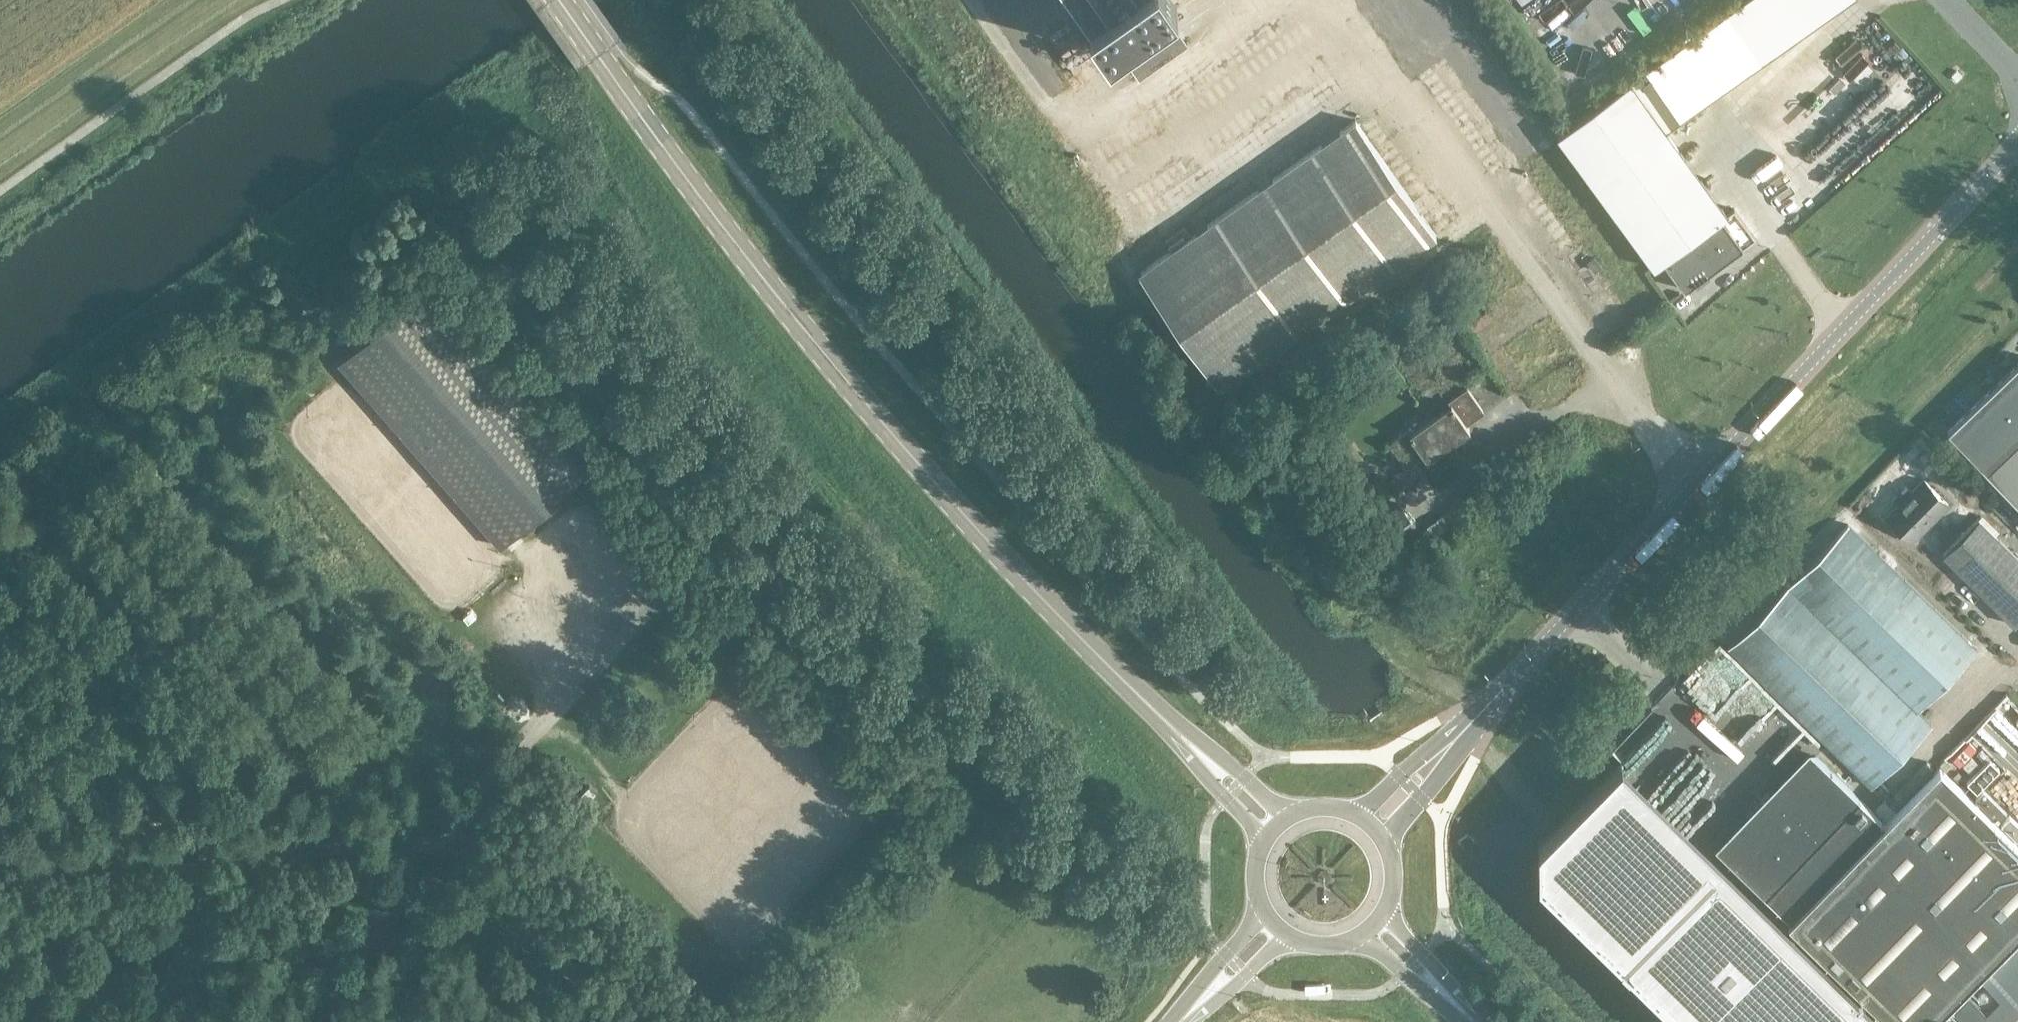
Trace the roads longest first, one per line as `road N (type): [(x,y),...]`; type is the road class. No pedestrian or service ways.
road 1 (secondary): [(1196,753),(987,545),(750,259),(560,0)]
road 2 (unclassified): [(1448,749),(2017,145)]
road 3 (unclassified): [(0,858),(457,843)]
road 4 (unclassified): [(457,843),(640,1021)]
road 5 (unclassified): [(580,682),(476,797),(456,827),(457,843)]
road 6 (unclassified): [(1264,914),(1223,954),(1181,1021)]
road 7 (unclassified): [(1181,1021),(1287,937)]
road 8 (secondary): [(1357,940),(1462,1011)]
road 9 (secondary): [(1462,1011),(1385,911)]

